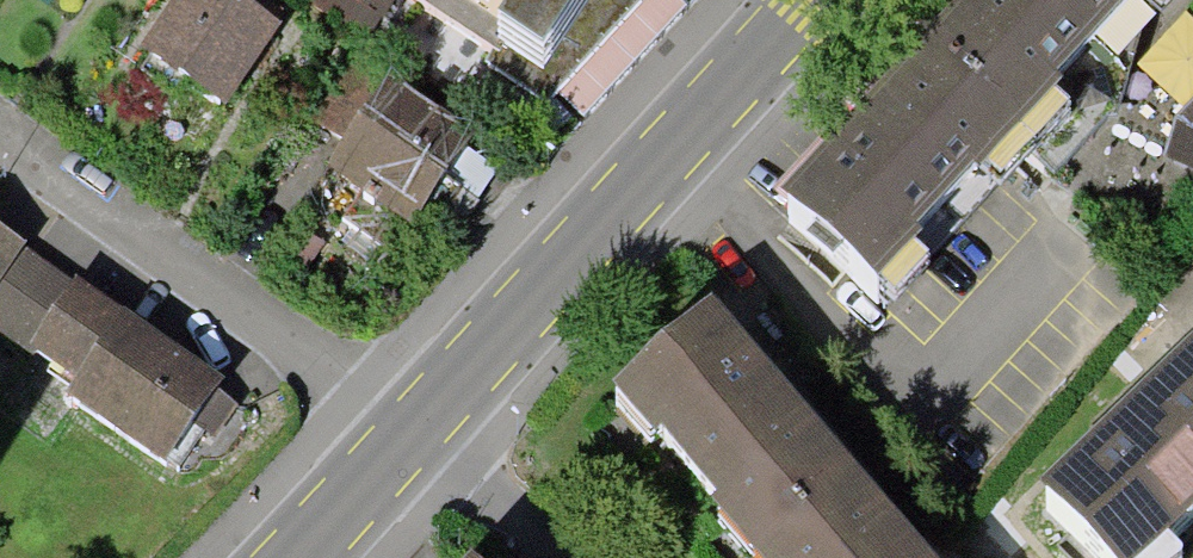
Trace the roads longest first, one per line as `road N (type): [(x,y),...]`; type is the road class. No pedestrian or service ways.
road 1 (tertiary): [(405,437),(803,0)]
road 2 (residential): [(405,437),(0,120)]
road 3 (residential): [(405,437),(547,557)]
road 4 (tertiary): [(292,557),(405,437)]

